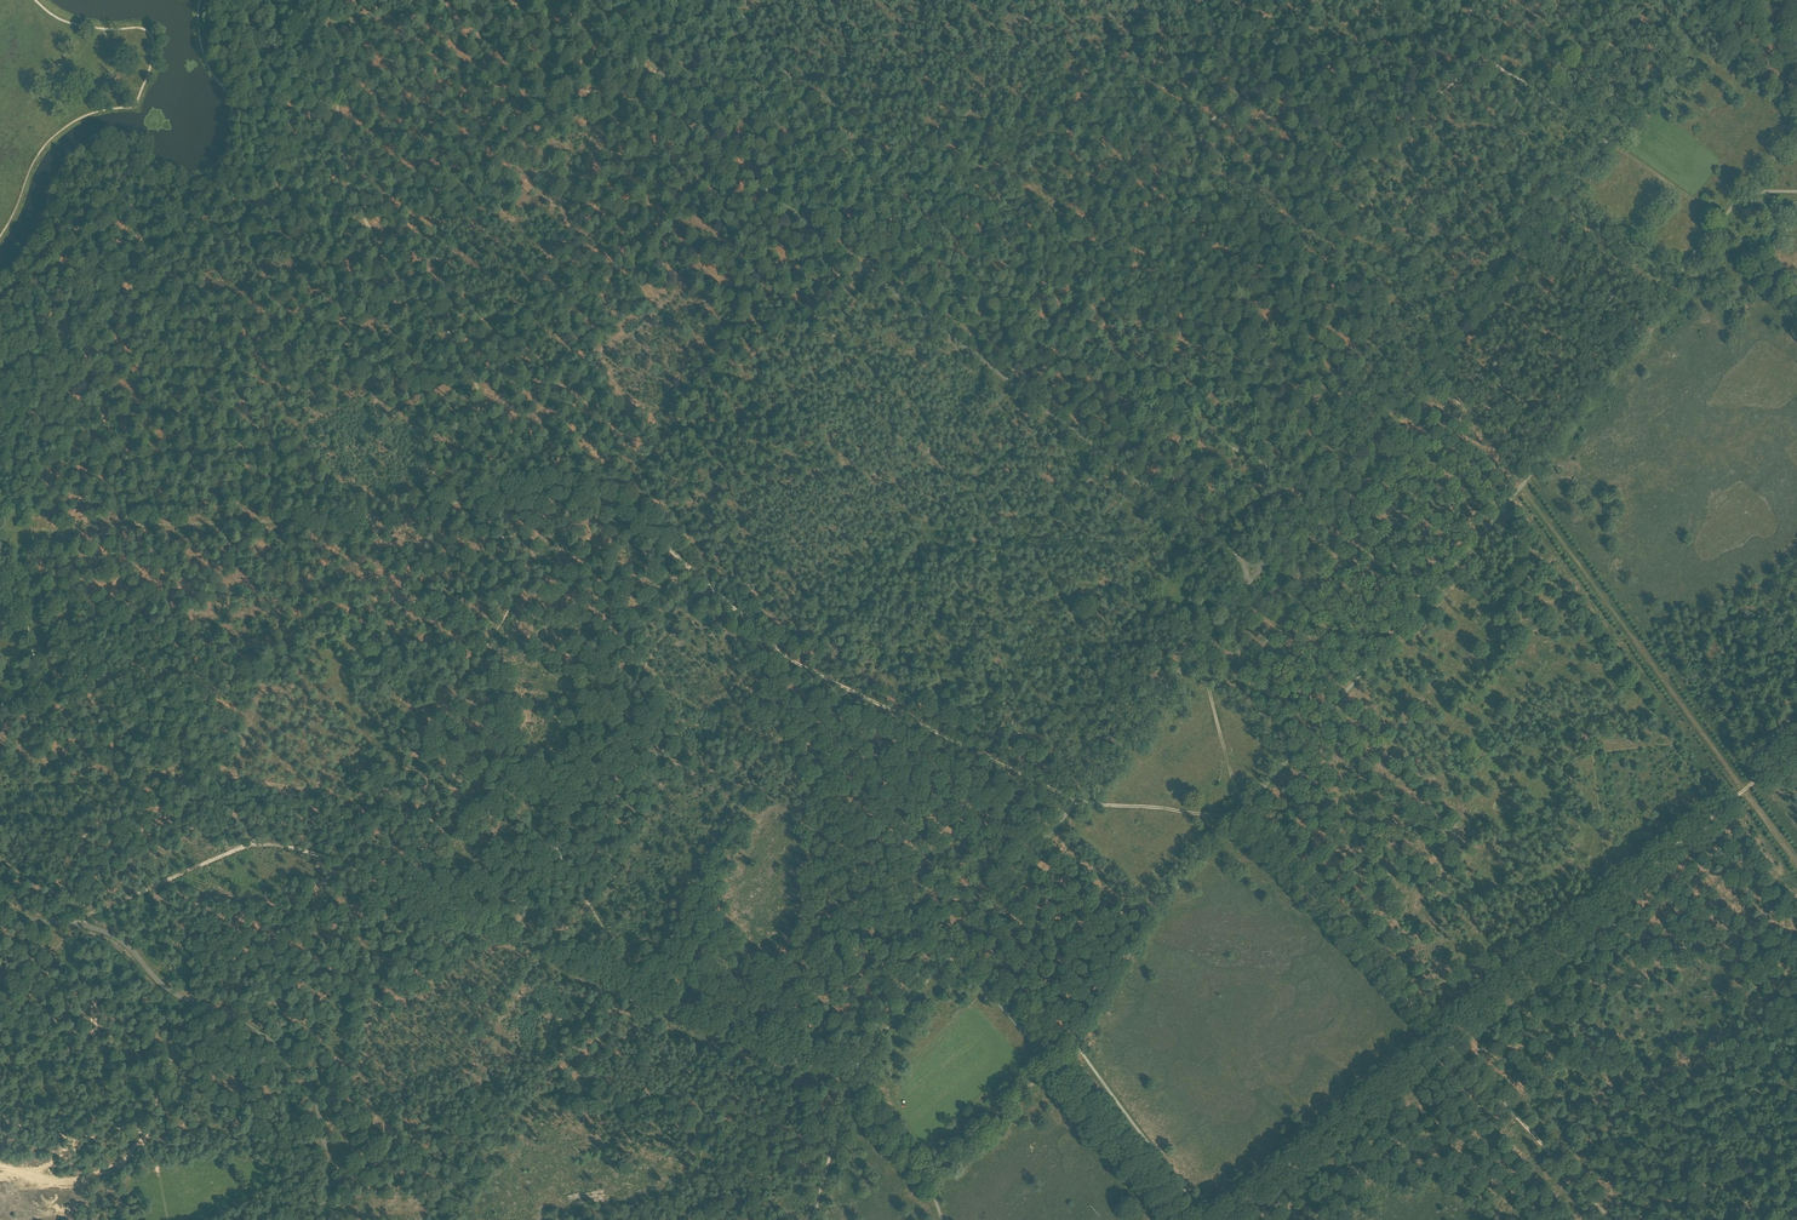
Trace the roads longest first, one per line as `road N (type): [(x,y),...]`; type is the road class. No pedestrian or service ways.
road 1 (track): [(0,530),(396,517),(532,483),(572,484),(628,512),(774,647),(816,674),(1074,801),(1237,816)]
road 2 (unclassified): [(608,0),(663,73),(771,184),(1257,573)]
road 3 (track): [(72,926),(218,857),(279,846),(863,1069)]
road 4 (unclassified): [(1257,573),(954,954),(1184,1219)]
road 5 (track): [(1227,1219),(1796,746)]
road 6 (unclassified): [(1257,573),(1716,0)]
road 7 (track): [(919,198),(1097,136),(1287,109),(1425,104),(1475,55)]
road 8 (track): [(36,529),(39,490),(91,438),(87,356),(104,324),(134,298),(153,294),(206,317),(346,304),(378,250)]
road 9 (track): [(1237,816),(1612,1219)]
road 10 (track): [(337,0),(329,36),(338,113),(373,244),(450,335),(532,483)]
road 11 (unclassified): [(314,1219),(327,1167),(313,1093),(295,1064),(259,1034),(166,988),(109,933),(0,910)]
road 12 (track): [(621,975),(586,1087),(612,1104),(673,1099),(698,1141),(700,1170),(642,1203),(555,1219)]
road 13 (track): [(1462,49),(1506,70),(1728,228),(1796,314)]
road 14 (track): [(654,537),(652,560),(434,903)]
road 15 (track): [(615,503),(713,380),(754,341),(833,314),(870,271)]
road 16 (track): [(254,847),(252,817),(261,785),(301,717),(334,675),(358,671)]
road 17 (track): [(446,1219),(551,1119),(592,1098)]
road 18 (track): [(1199,644),(1237,816)]
road 19 (track): [(1022,159),(1045,56),(1071,0)]
road 20 (track): [(1417,375),(1459,392),(1522,487)]
road 21 (track): [(818,1219),(863,1069)]
road 22 (track): [(863,1069),(954,954)]

